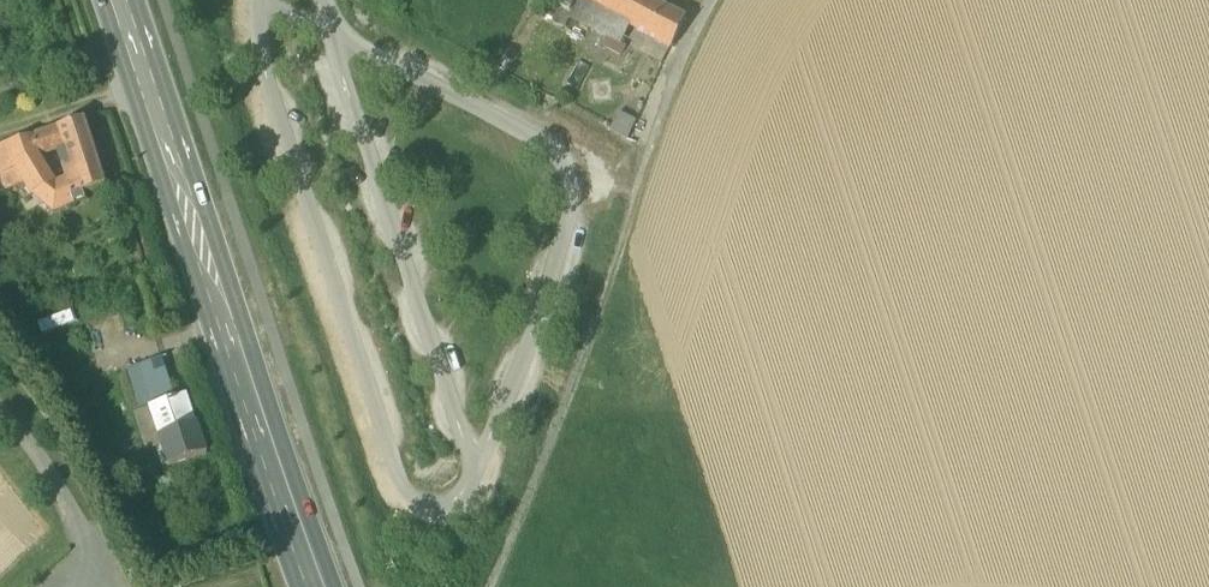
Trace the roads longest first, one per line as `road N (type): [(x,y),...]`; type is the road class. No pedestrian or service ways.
road 1 (primary): [(322,586),(129,0)]

